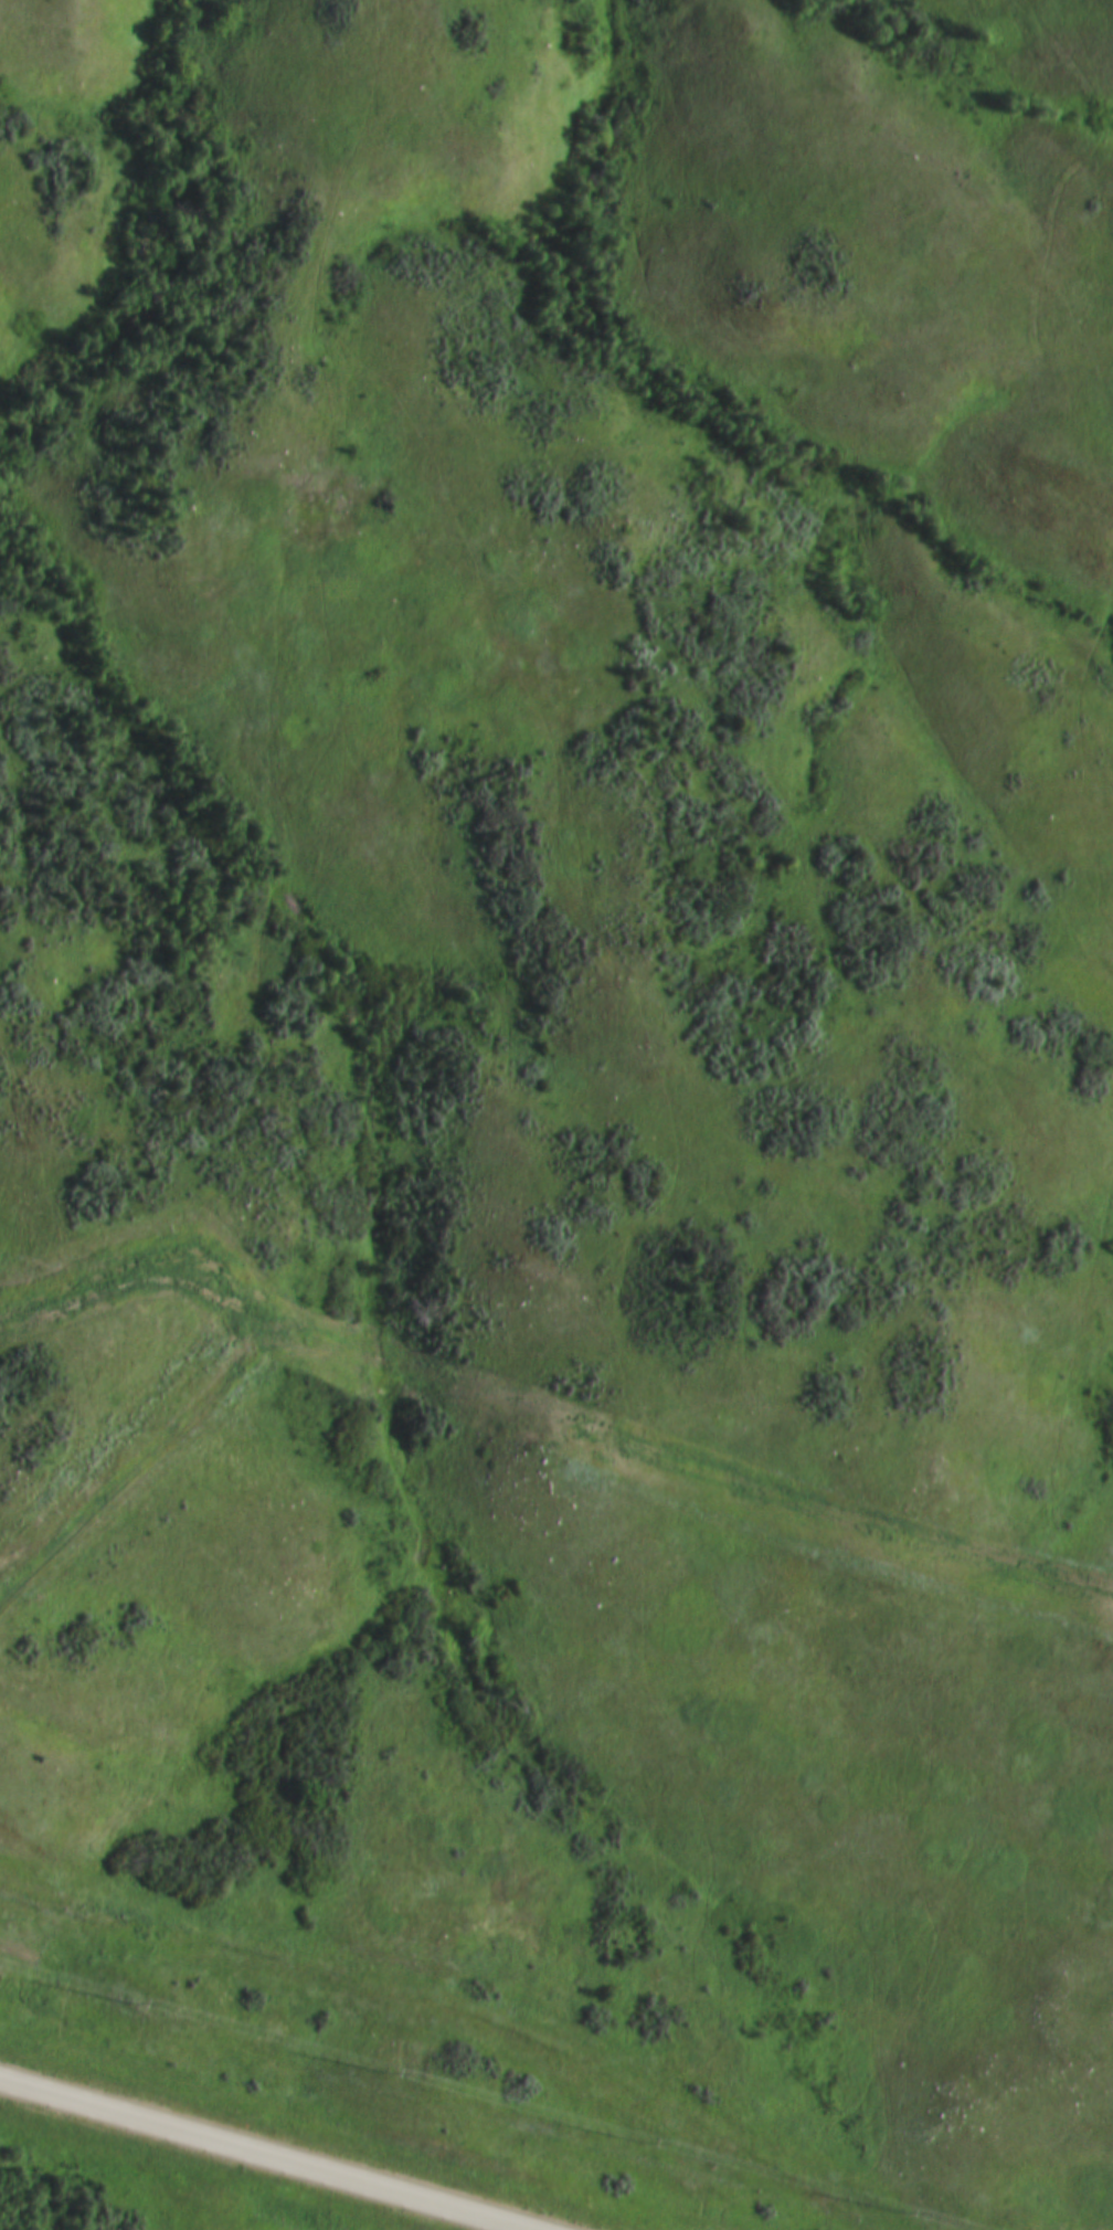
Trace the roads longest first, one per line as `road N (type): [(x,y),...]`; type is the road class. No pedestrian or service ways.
road 1 (tertiary): [(529,2229),(0,2077)]

